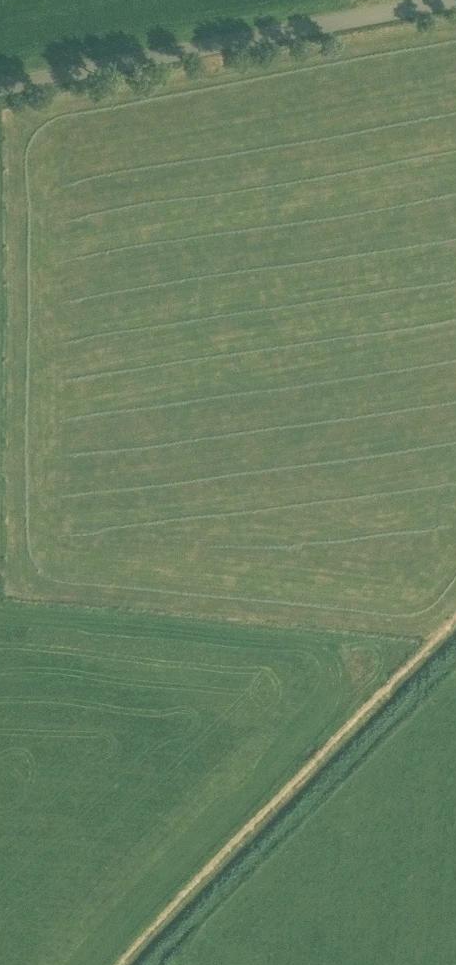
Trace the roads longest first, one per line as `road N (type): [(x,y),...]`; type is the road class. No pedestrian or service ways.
road 1 (unclassified): [(0,94),(455,1)]

